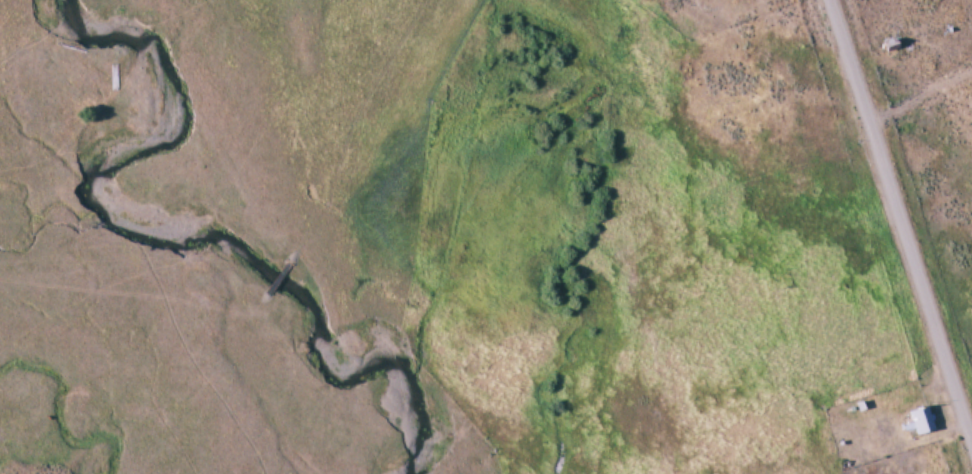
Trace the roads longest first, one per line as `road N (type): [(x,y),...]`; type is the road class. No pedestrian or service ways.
road 1 (tertiary): [(831,0),(971,445)]

